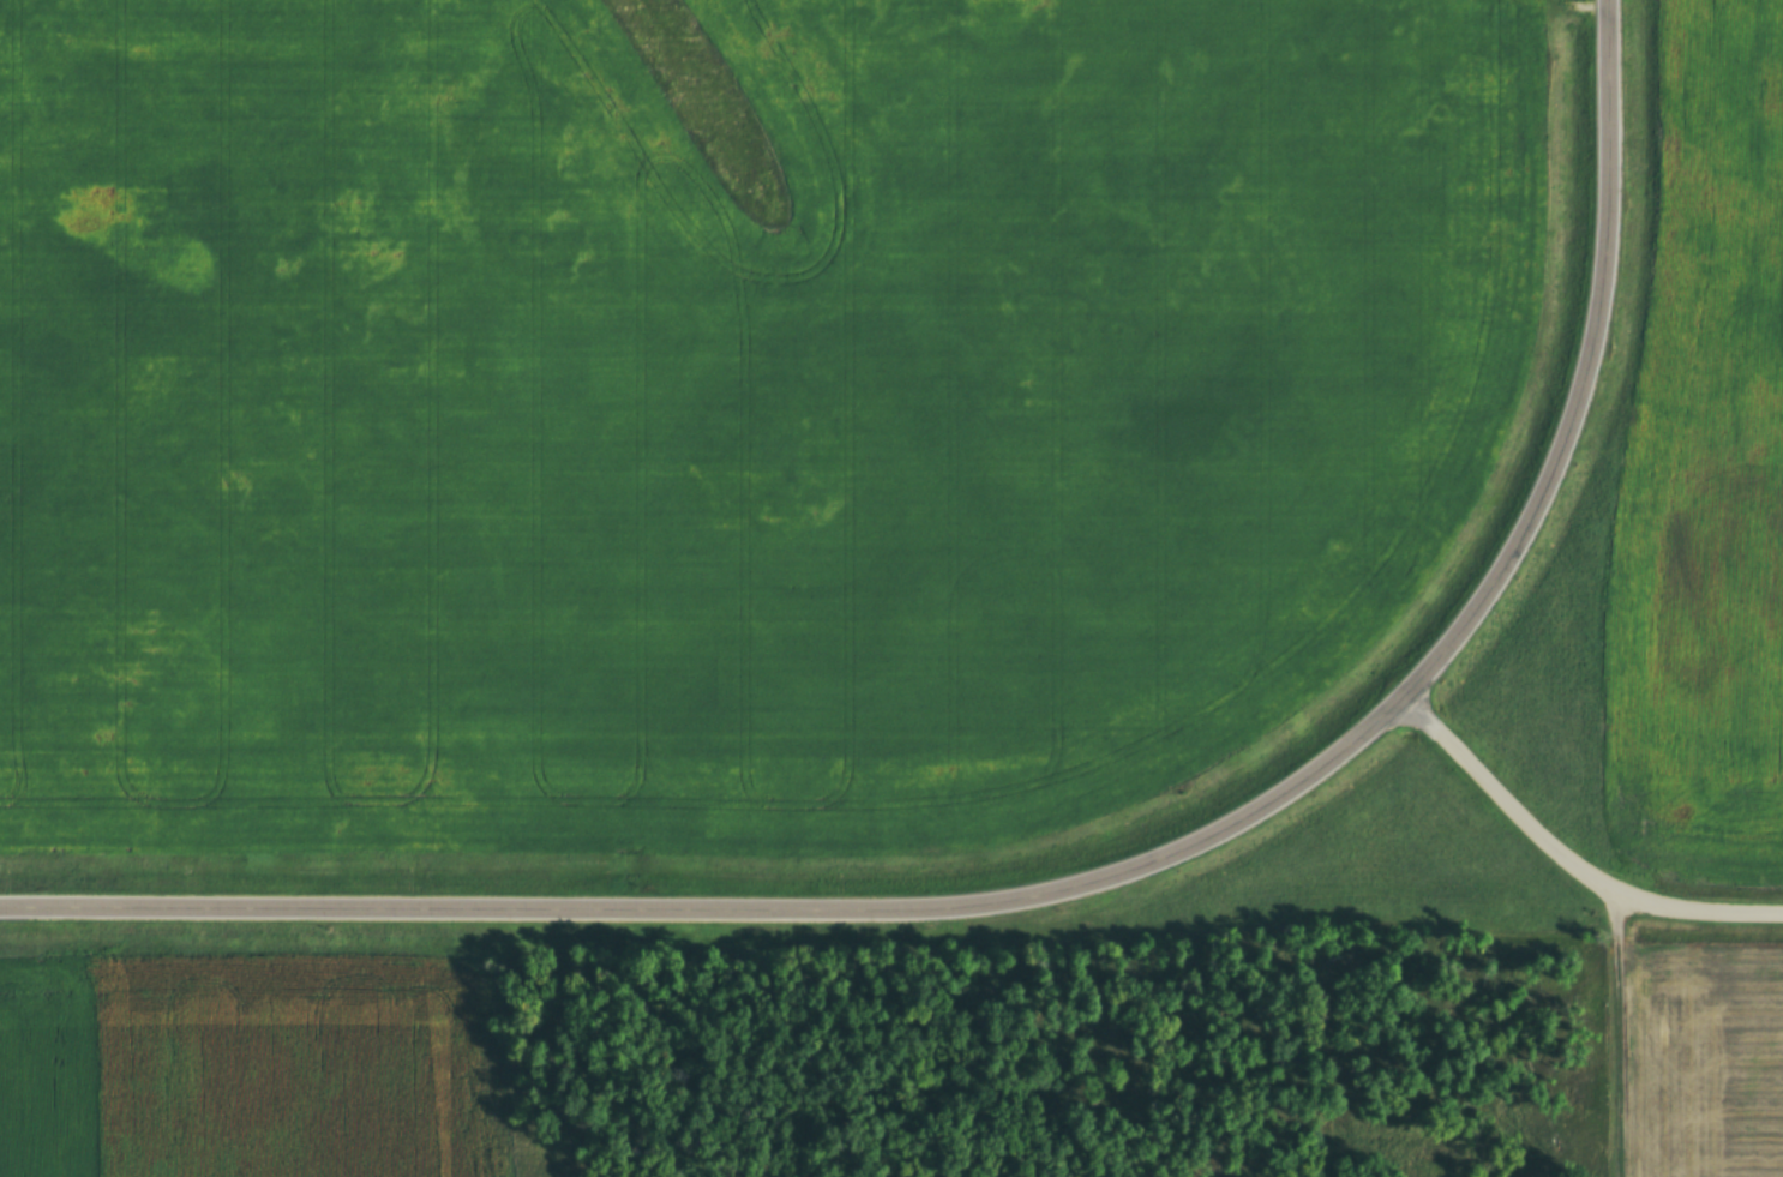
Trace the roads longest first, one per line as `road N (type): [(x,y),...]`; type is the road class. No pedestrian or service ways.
road 1 (tertiary): [(0,907),(951,907),(1111,876),(1225,828),(1286,792),(1403,696),(1489,590),(1555,461),(1598,317),(1607,238),(1600,0)]
road 2 (residential): [(1782,913),(1698,909),(1614,890),(1543,840),(1403,696)]

